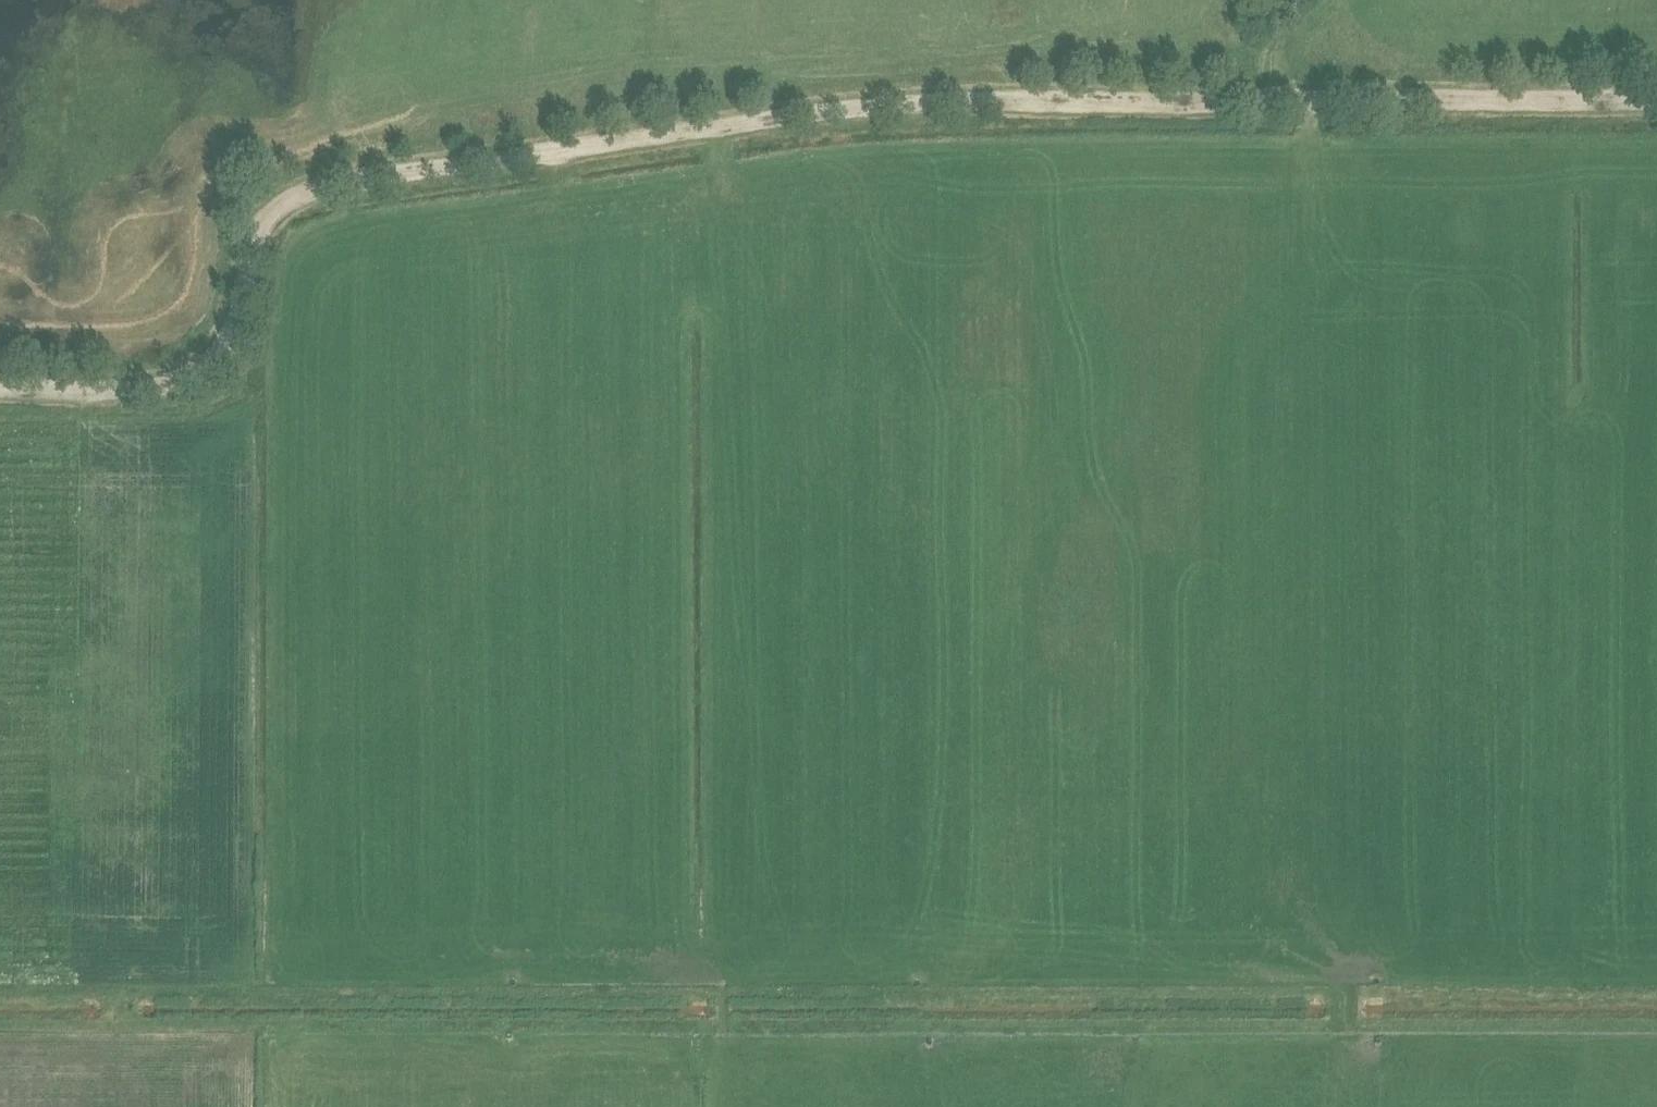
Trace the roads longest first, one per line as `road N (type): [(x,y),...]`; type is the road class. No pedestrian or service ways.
road 1 (track): [(0,388),(141,390),(212,364),(240,313),(258,231),(281,206),(341,182),(900,103),(1271,96)]
road 2 (track): [(1271,96),(1656,93)]

